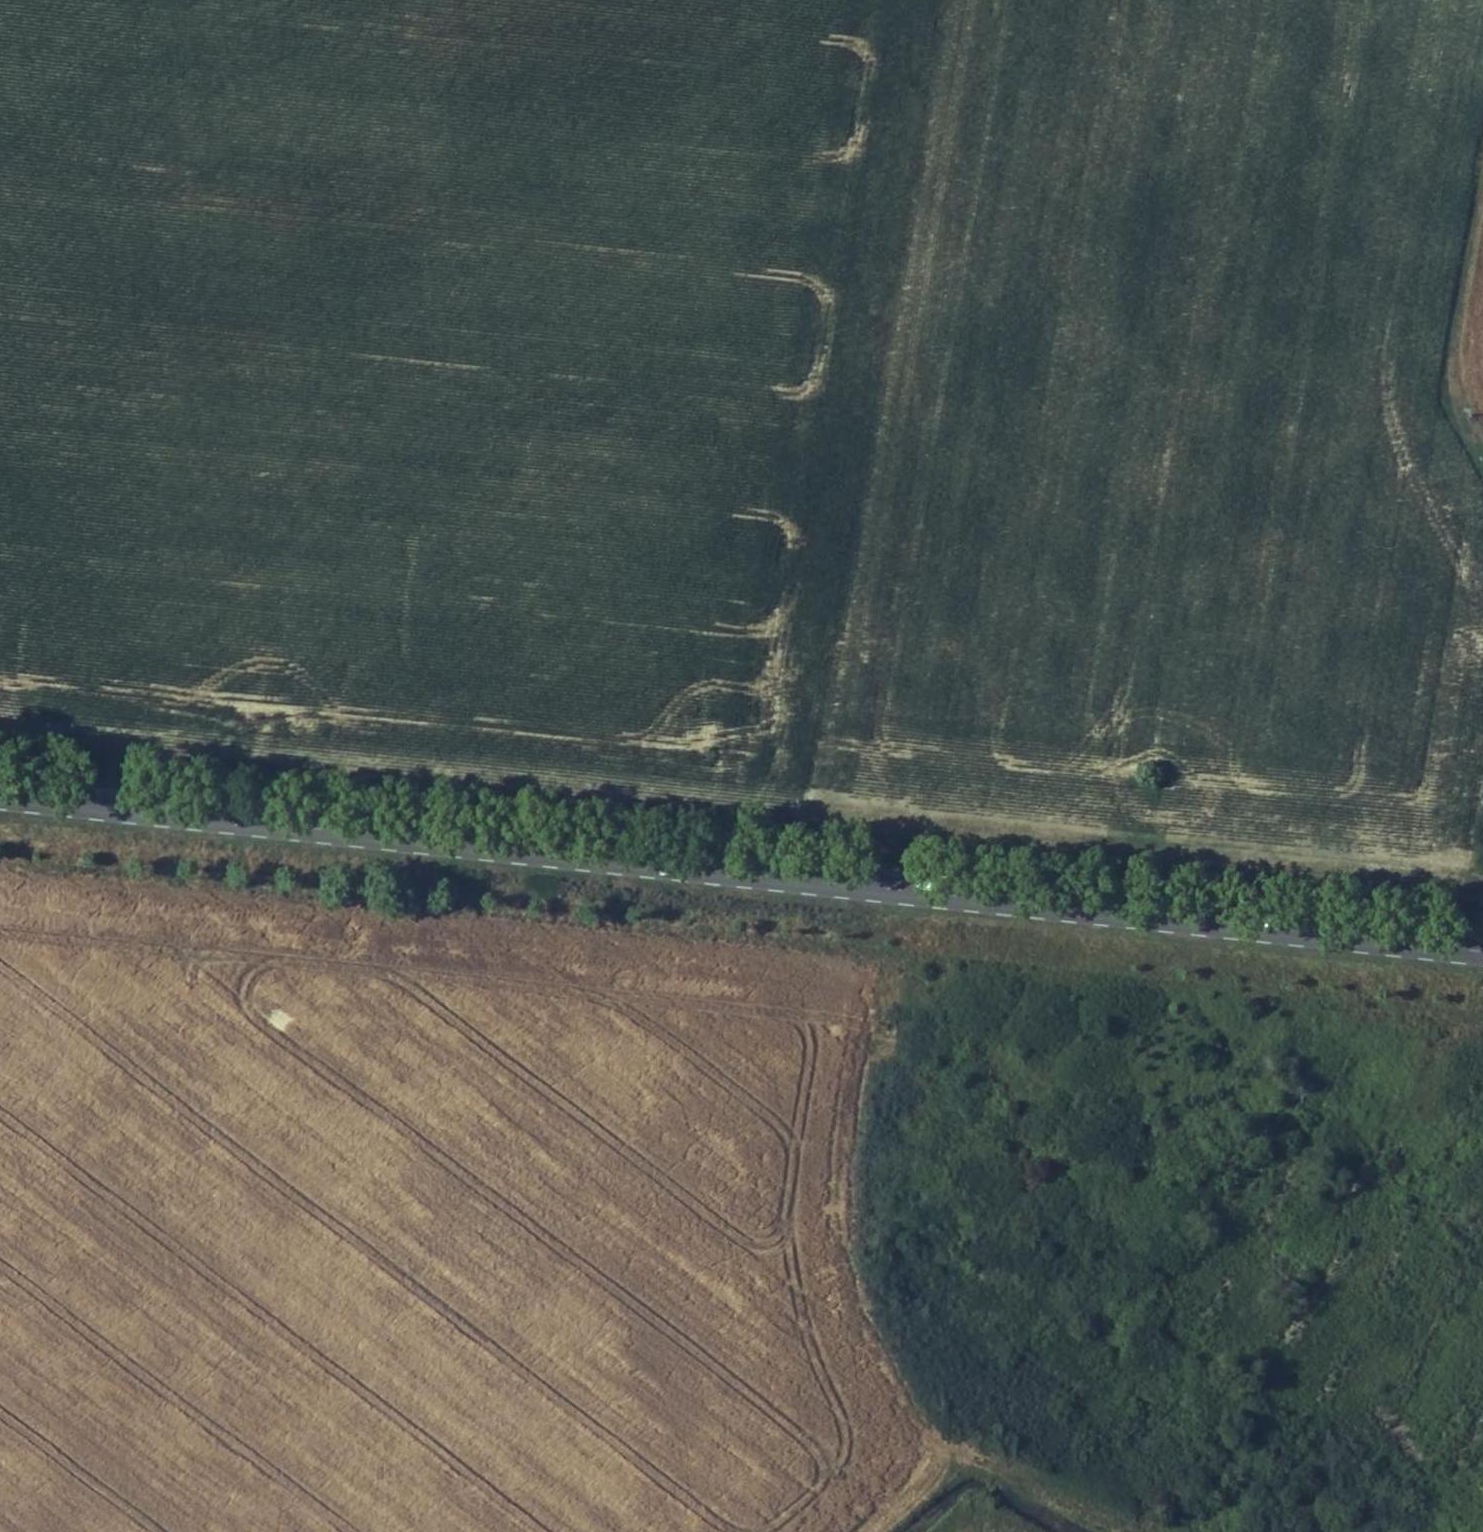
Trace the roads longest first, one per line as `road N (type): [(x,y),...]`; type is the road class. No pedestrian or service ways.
road 1 (secondary): [(1482,952),(0,794)]
road 2 (track): [(1482,183),(1451,360),(1456,414),(1482,462)]

